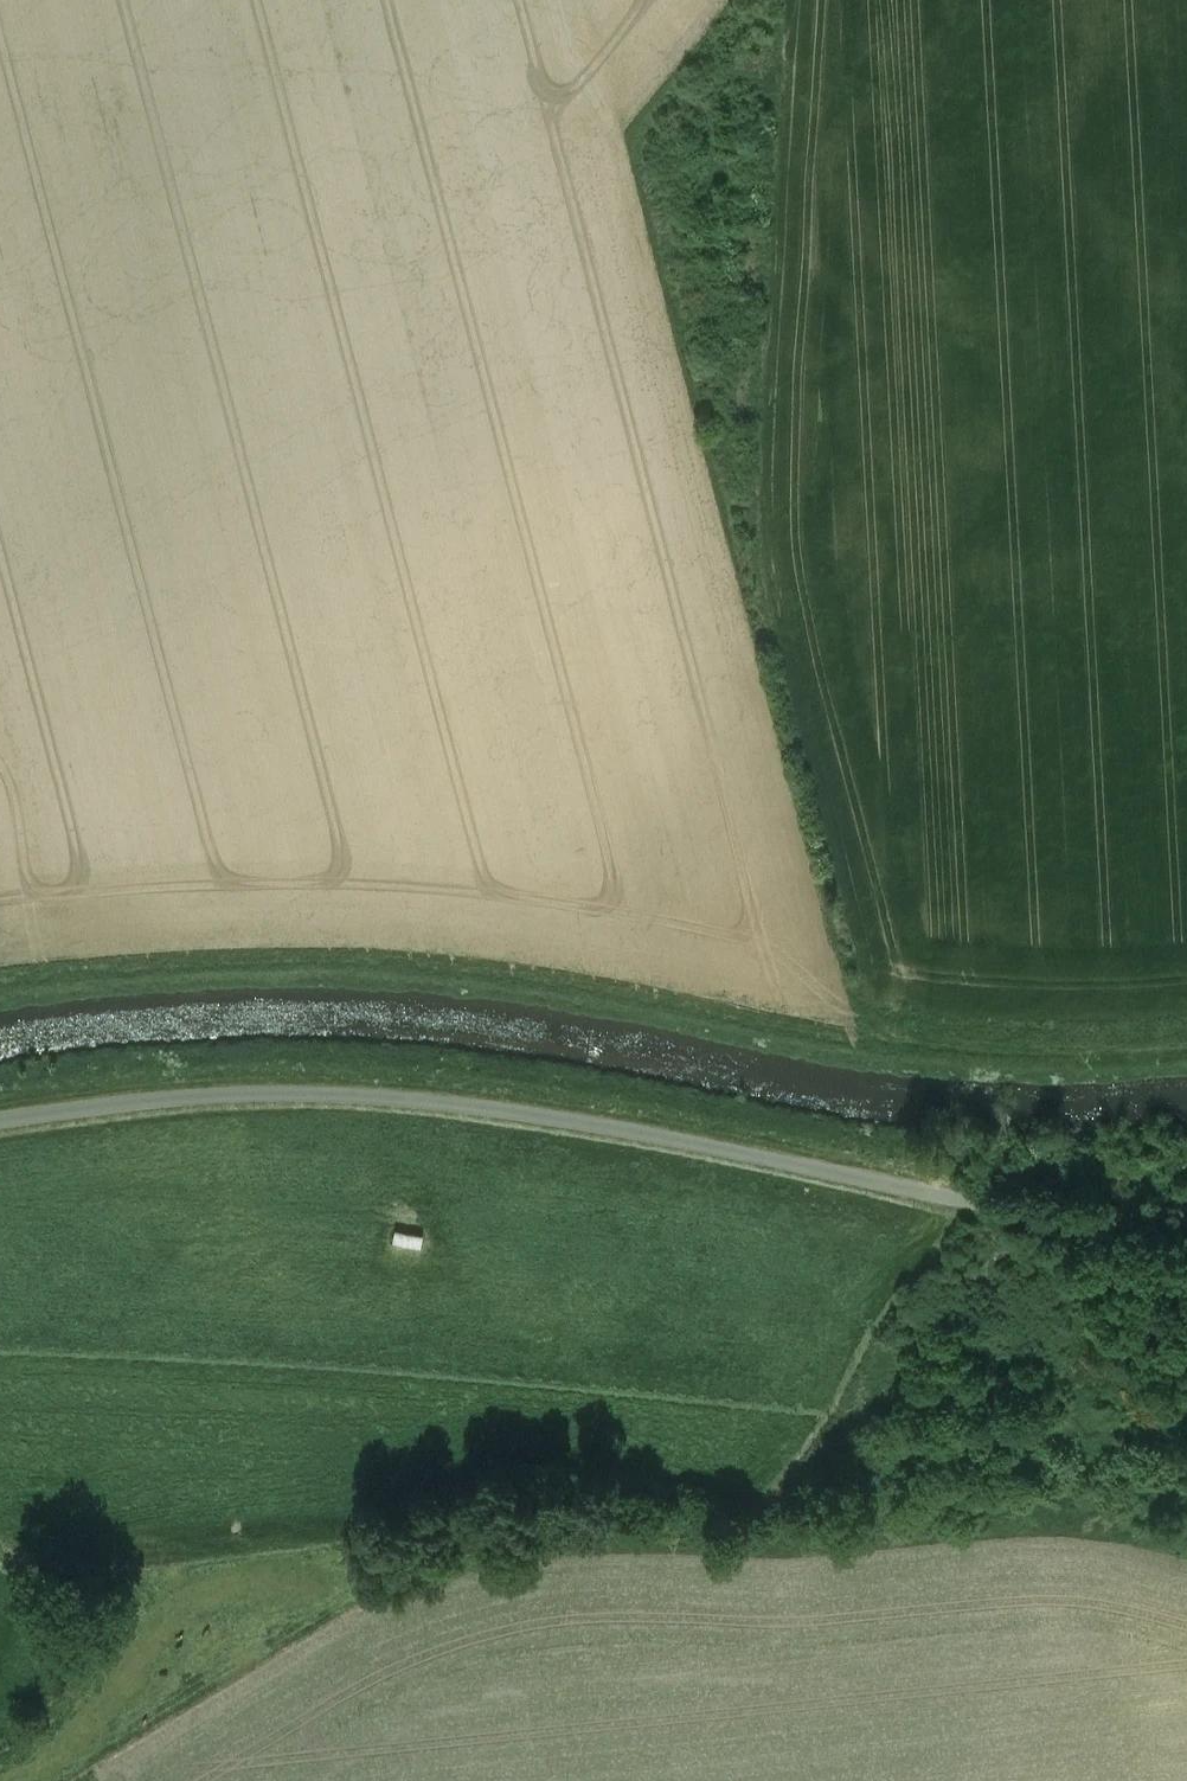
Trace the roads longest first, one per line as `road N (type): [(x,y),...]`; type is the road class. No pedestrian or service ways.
road 1 (unclassified): [(1186,1224),(1048,1212),(431,1106),(326,1098),(152,1105),(0,1126)]

